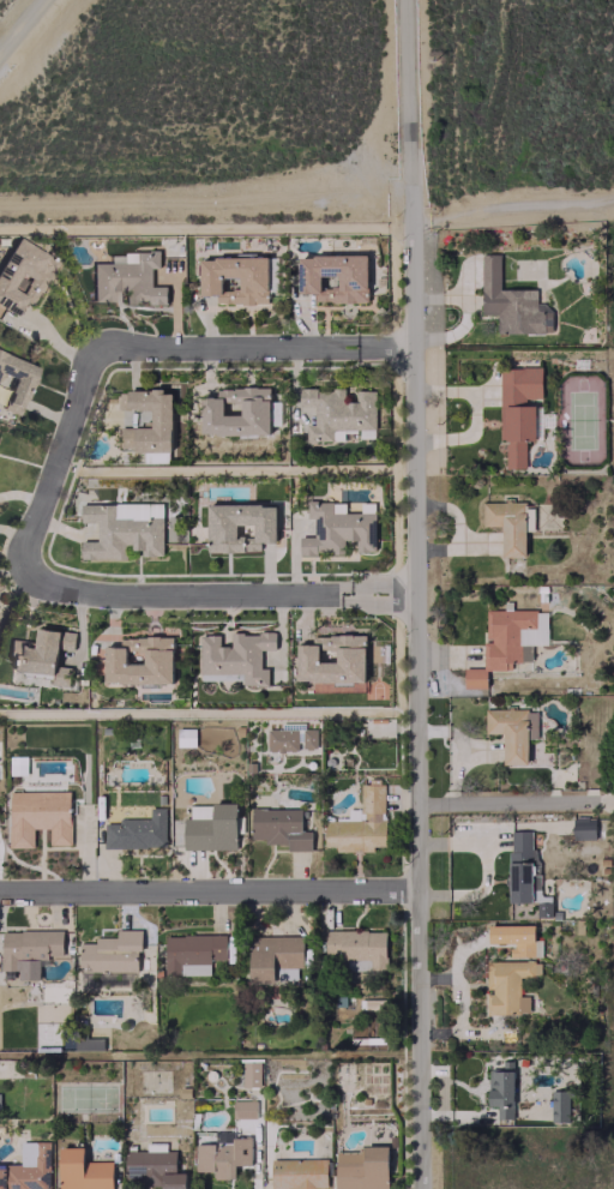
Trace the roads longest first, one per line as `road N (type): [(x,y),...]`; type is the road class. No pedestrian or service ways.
road 1 (residential): [(407,0),(421,1188)]
road 2 (residential): [(0,890),(420,889)]
road 3 (residential): [(349,592),(74,592),(26,572)]
road 4 (residential): [(91,347),(355,346)]
road 5 (residential): [(26,572),(23,550),(91,347)]
road 6 (track): [(409,212),(613,197)]
road 7 (residential): [(419,804),(606,801)]

